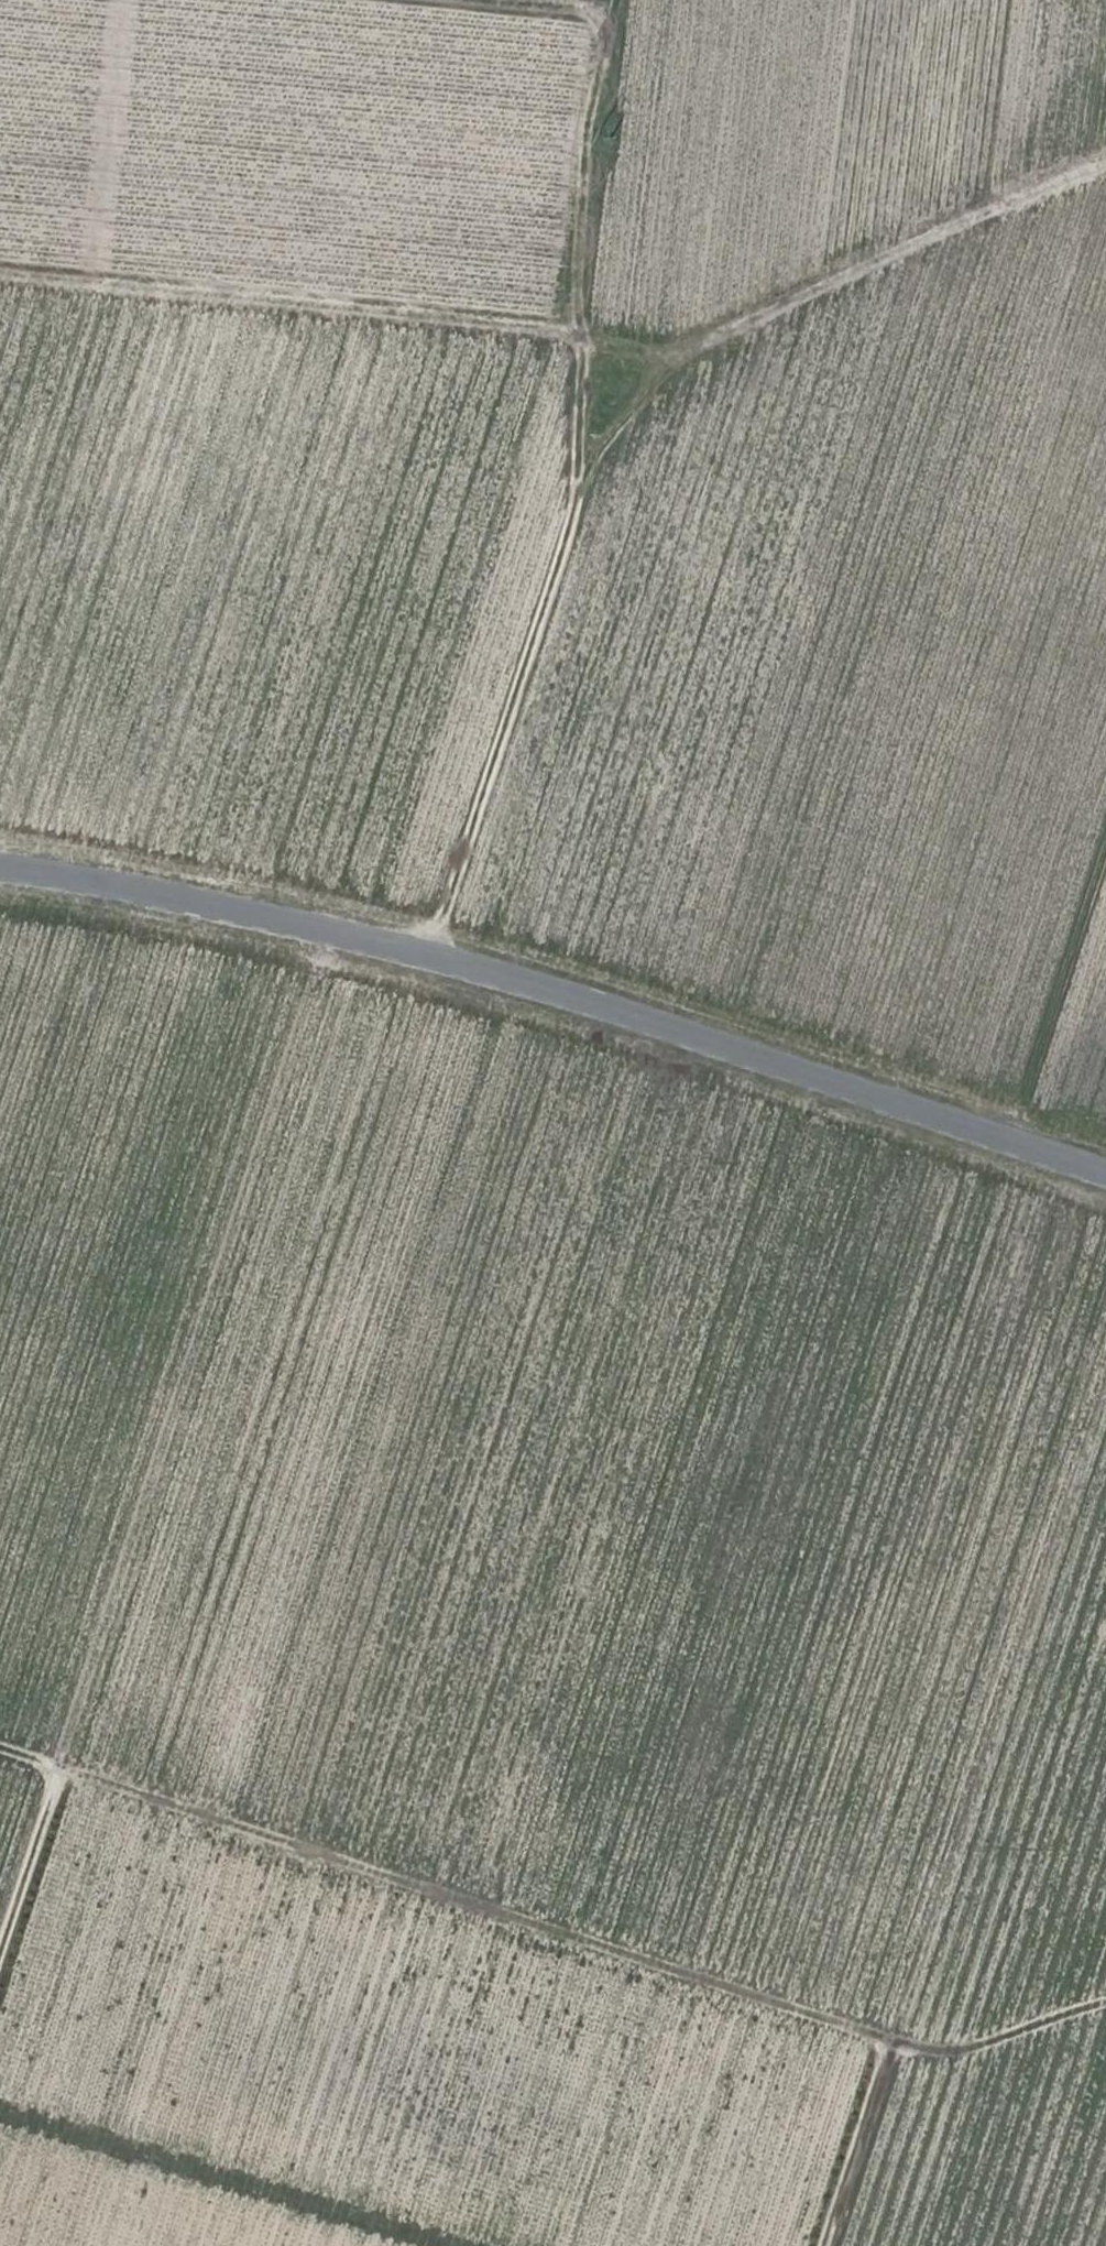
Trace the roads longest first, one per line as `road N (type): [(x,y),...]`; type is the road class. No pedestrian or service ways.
road 1 (unclassified): [(1105,1165),(393,932),(0,861)]

